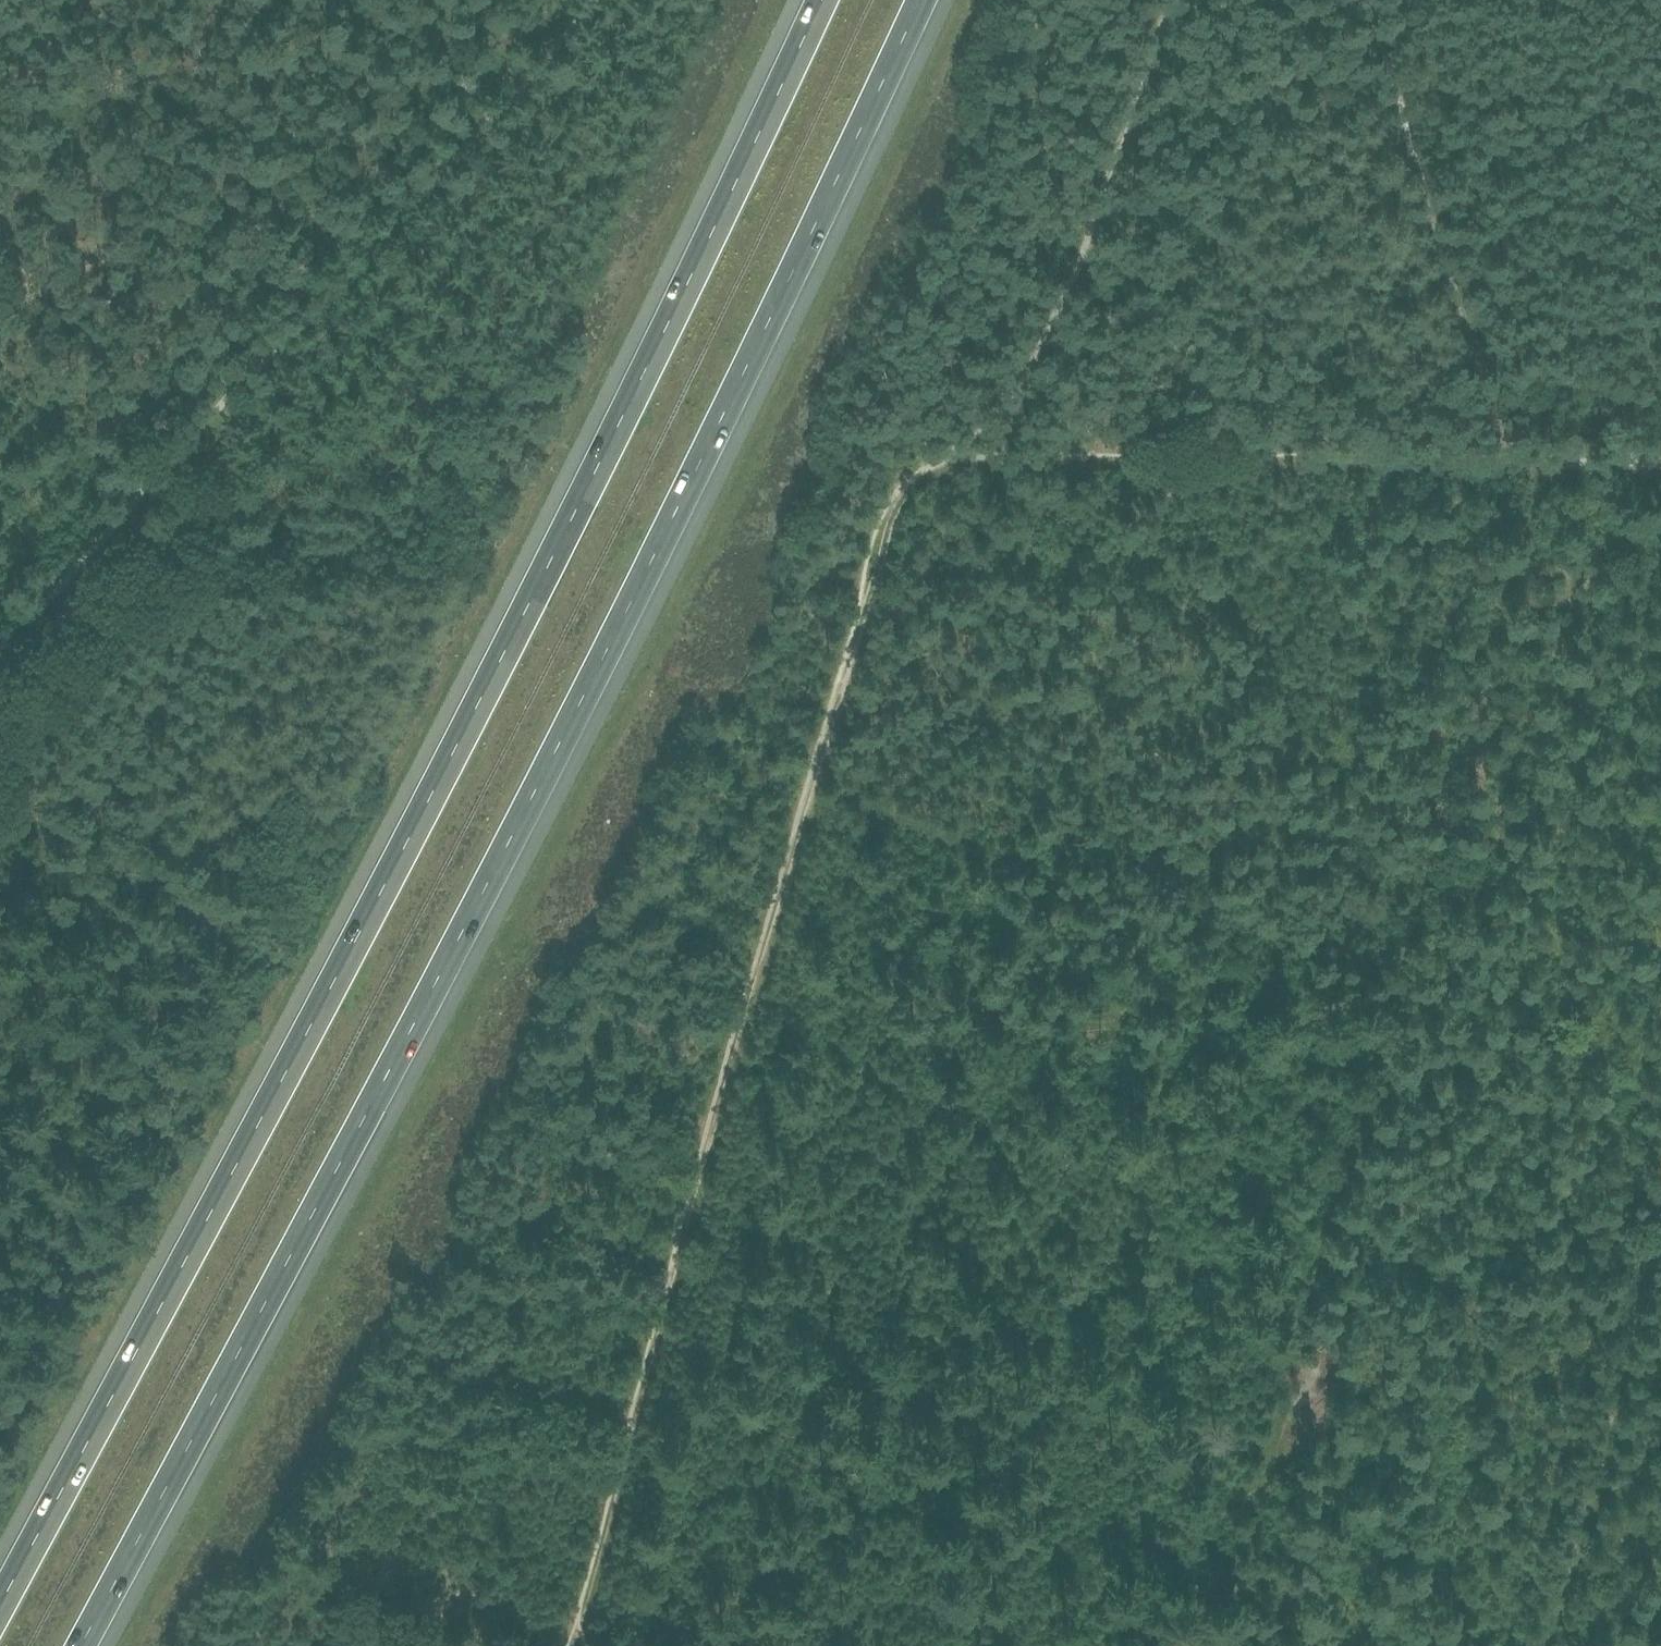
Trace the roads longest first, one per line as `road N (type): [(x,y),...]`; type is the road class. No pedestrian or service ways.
road 1 (motorway): [(81,1645),(582,698),(919,0)]
road 2 (motorway): [(820,0),(623,416),(408,839),(0,1603)]
road 3 (track): [(0,696),(107,554),(231,423),(431,236),(633,0)]
road 4 (track): [(933,469),(1229,459),(1621,461),(1660,451)]
road 5 (track): [(1364,0),(1511,457)]
road 6 (track): [(1660,1199),(1542,1645)]

